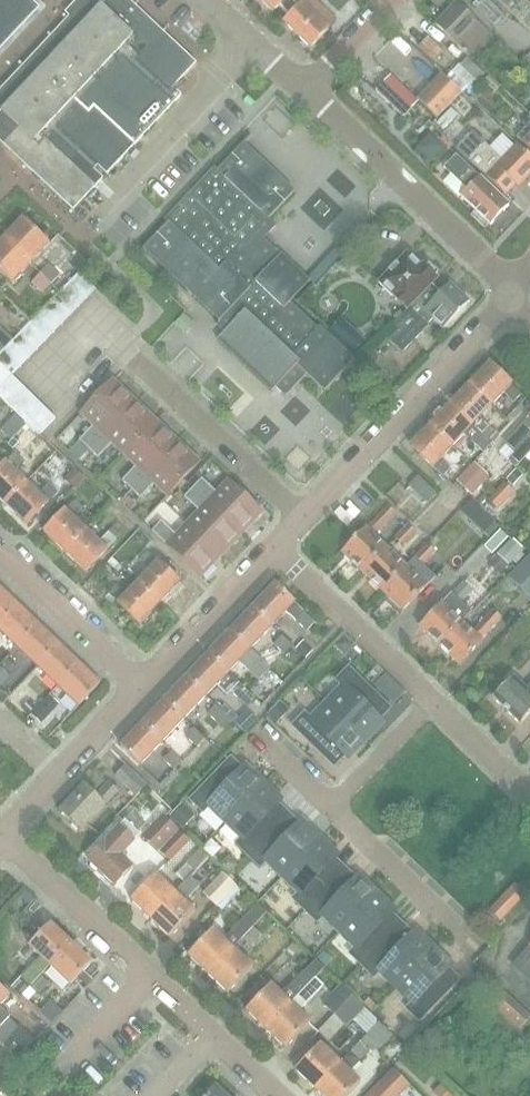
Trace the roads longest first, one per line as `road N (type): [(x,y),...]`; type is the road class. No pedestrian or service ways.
road 1 (residential): [(529,791),(274,550)]
road 2 (residential): [(274,550),(512,294)]
road 3 (residential): [(512,294),(307,90)]
road 4 (residential): [(210,1031),(3,834)]
road 5 (residential): [(3,834),(140,687)]
road 6 (residential): [(140,687),(0,552)]
road 7 (residential): [(140,687),(274,550)]
road 8 (residential): [(307,90),(205,0)]
road 9 (residential): [(392,0),(307,90)]

